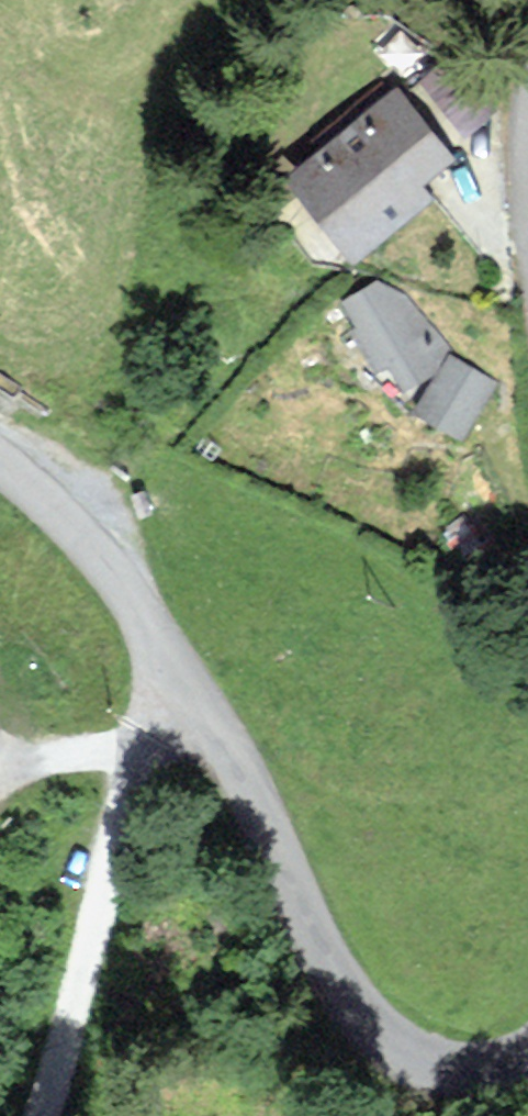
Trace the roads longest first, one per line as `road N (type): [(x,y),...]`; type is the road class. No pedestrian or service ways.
road 1 (unclassified): [(0,457),(76,517),(195,700),(318,950),(379,1037),(411,1063),(450,1072),(527,1064)]
road 2 (track): [(195,700),(139,748),(81,996),(38,1115)]

